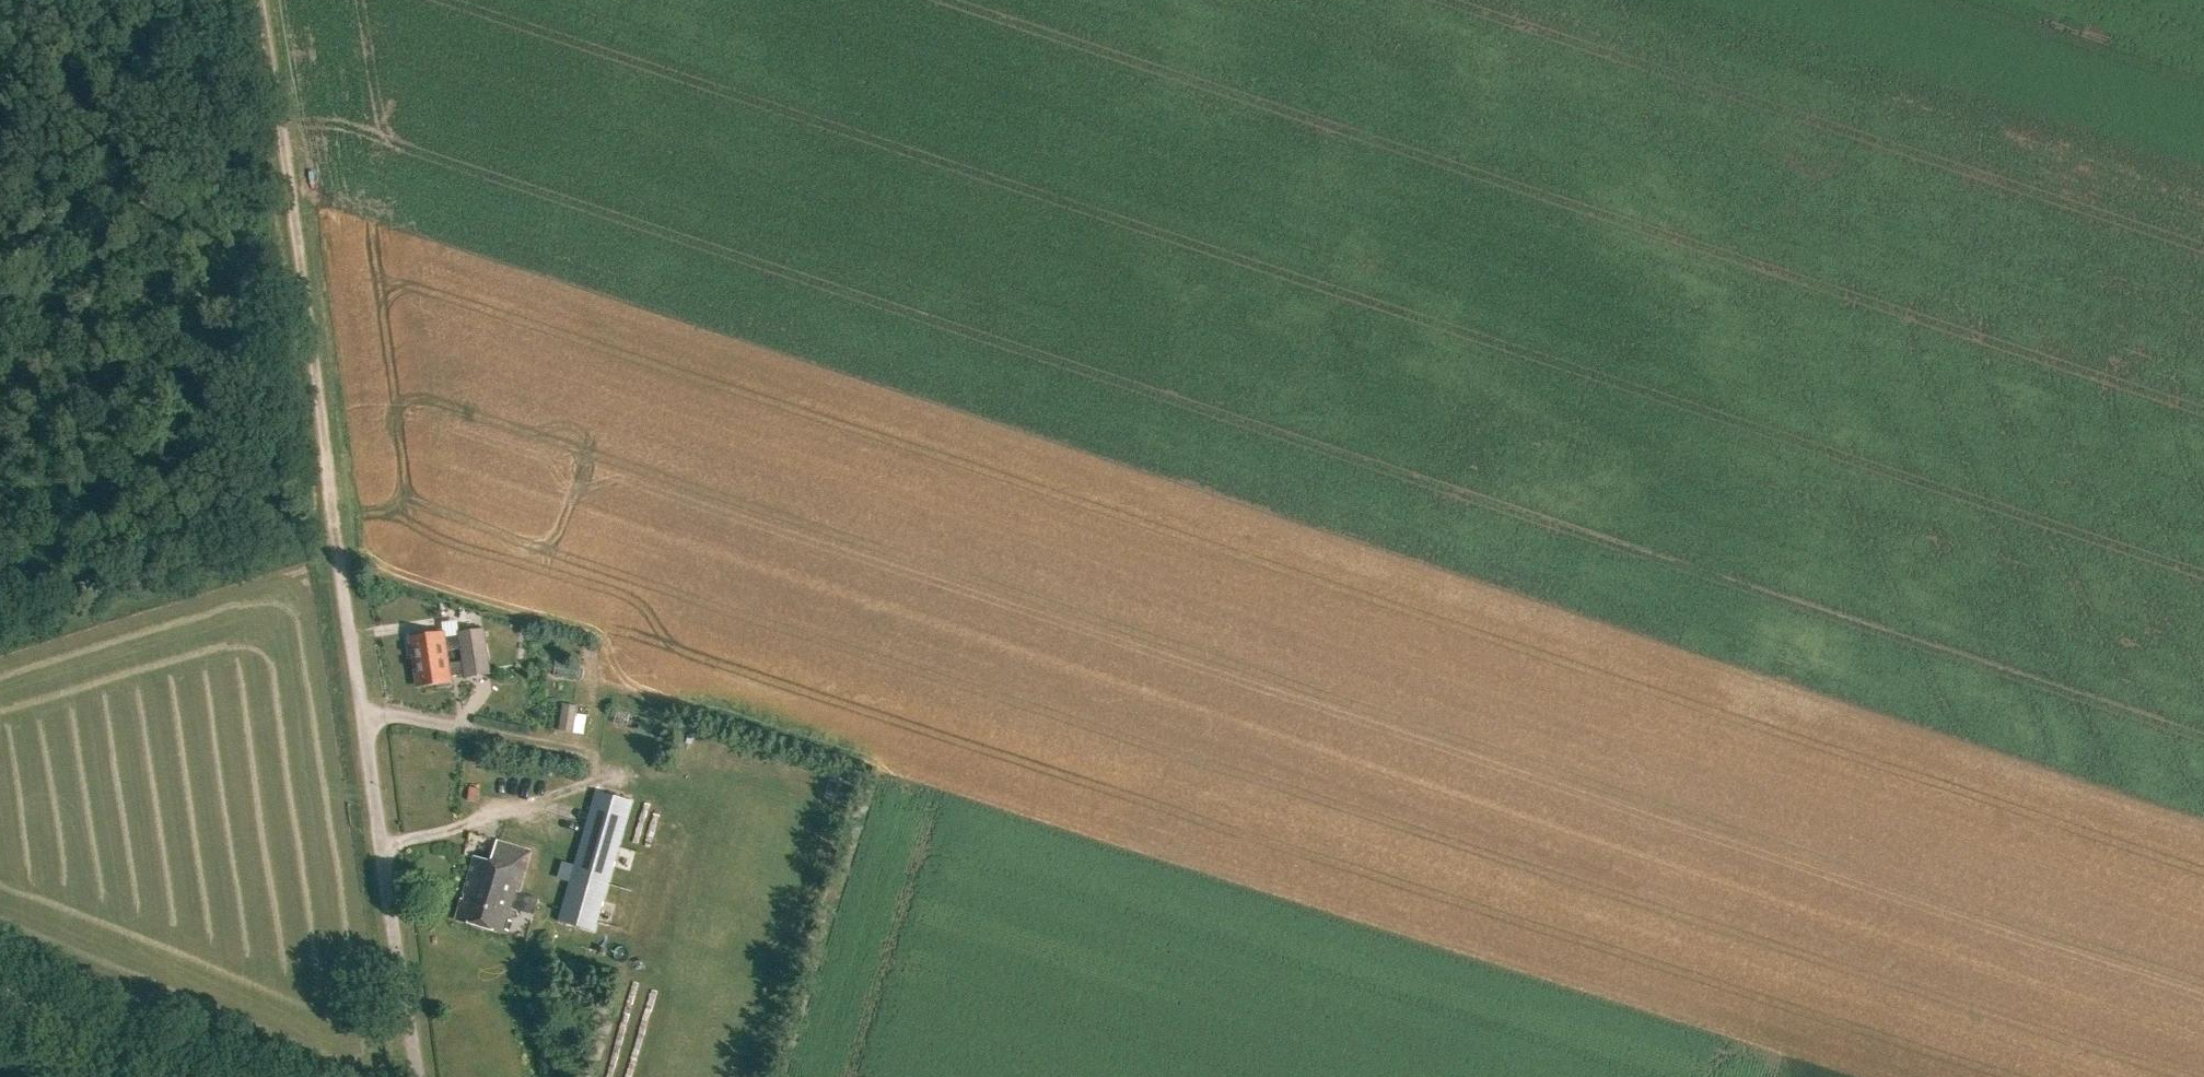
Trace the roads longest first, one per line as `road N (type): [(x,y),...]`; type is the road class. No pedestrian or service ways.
road 1 (track): [(260,0),(343,572)]
road 2 (unclassified): [(343,572),(415,1076)]
road 3 (tertiary): [(208,1076),(0,993)]

